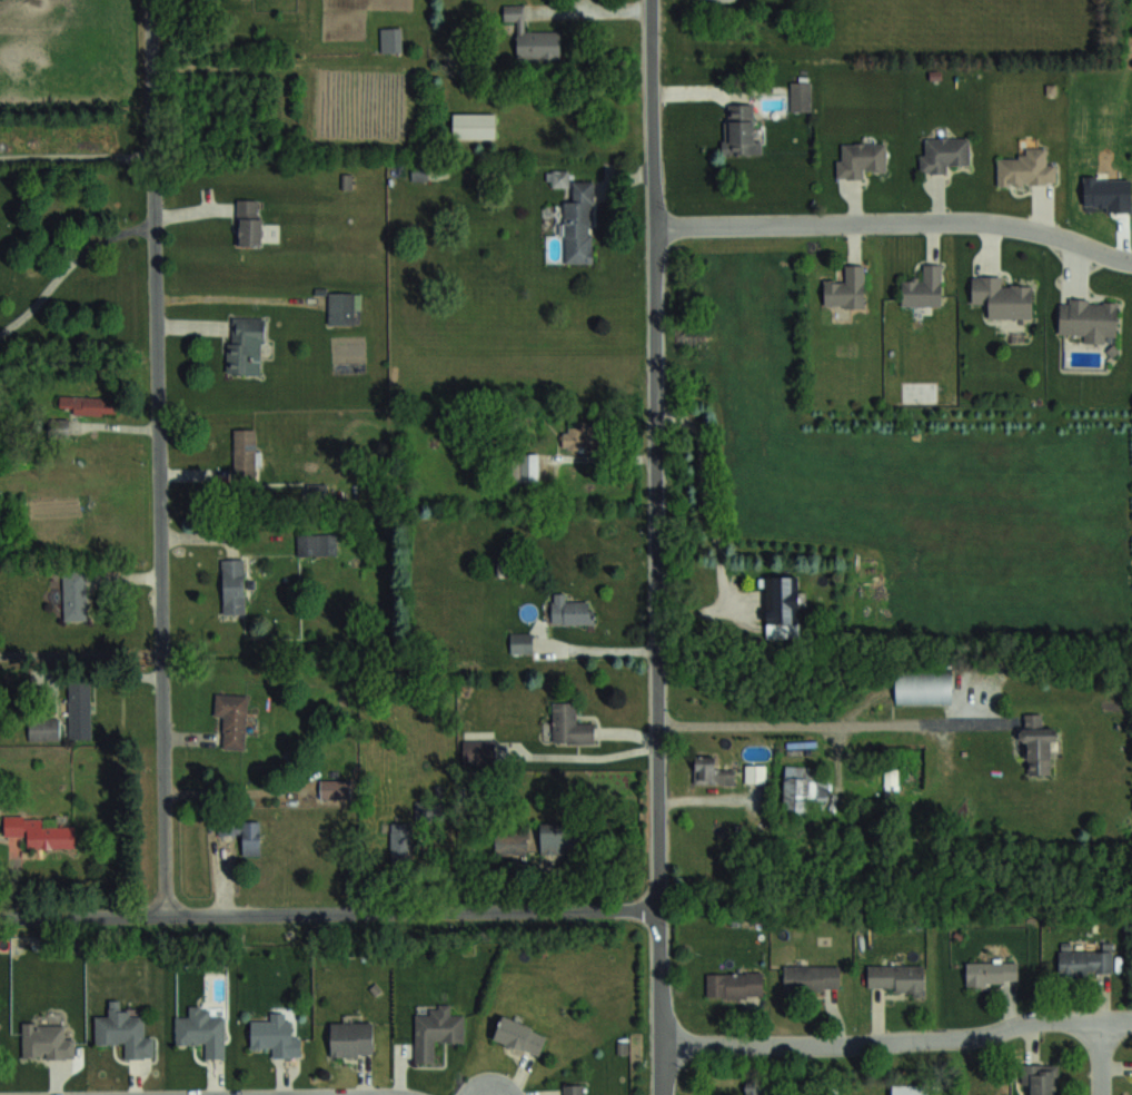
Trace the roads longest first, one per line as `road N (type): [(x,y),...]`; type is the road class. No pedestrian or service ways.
road 1 (residential): [(659,1094),(653,0)]
road 2 (residential): [(151,0),(166,915)]
road 3 (residential): [(658,908),(0,917)]
road 4 (residential): [(656,227),(1004,221),(1131,260)]
road 5 (residential): [(658,1045),(963,1037),(1034,1018),(1131,1018)]

